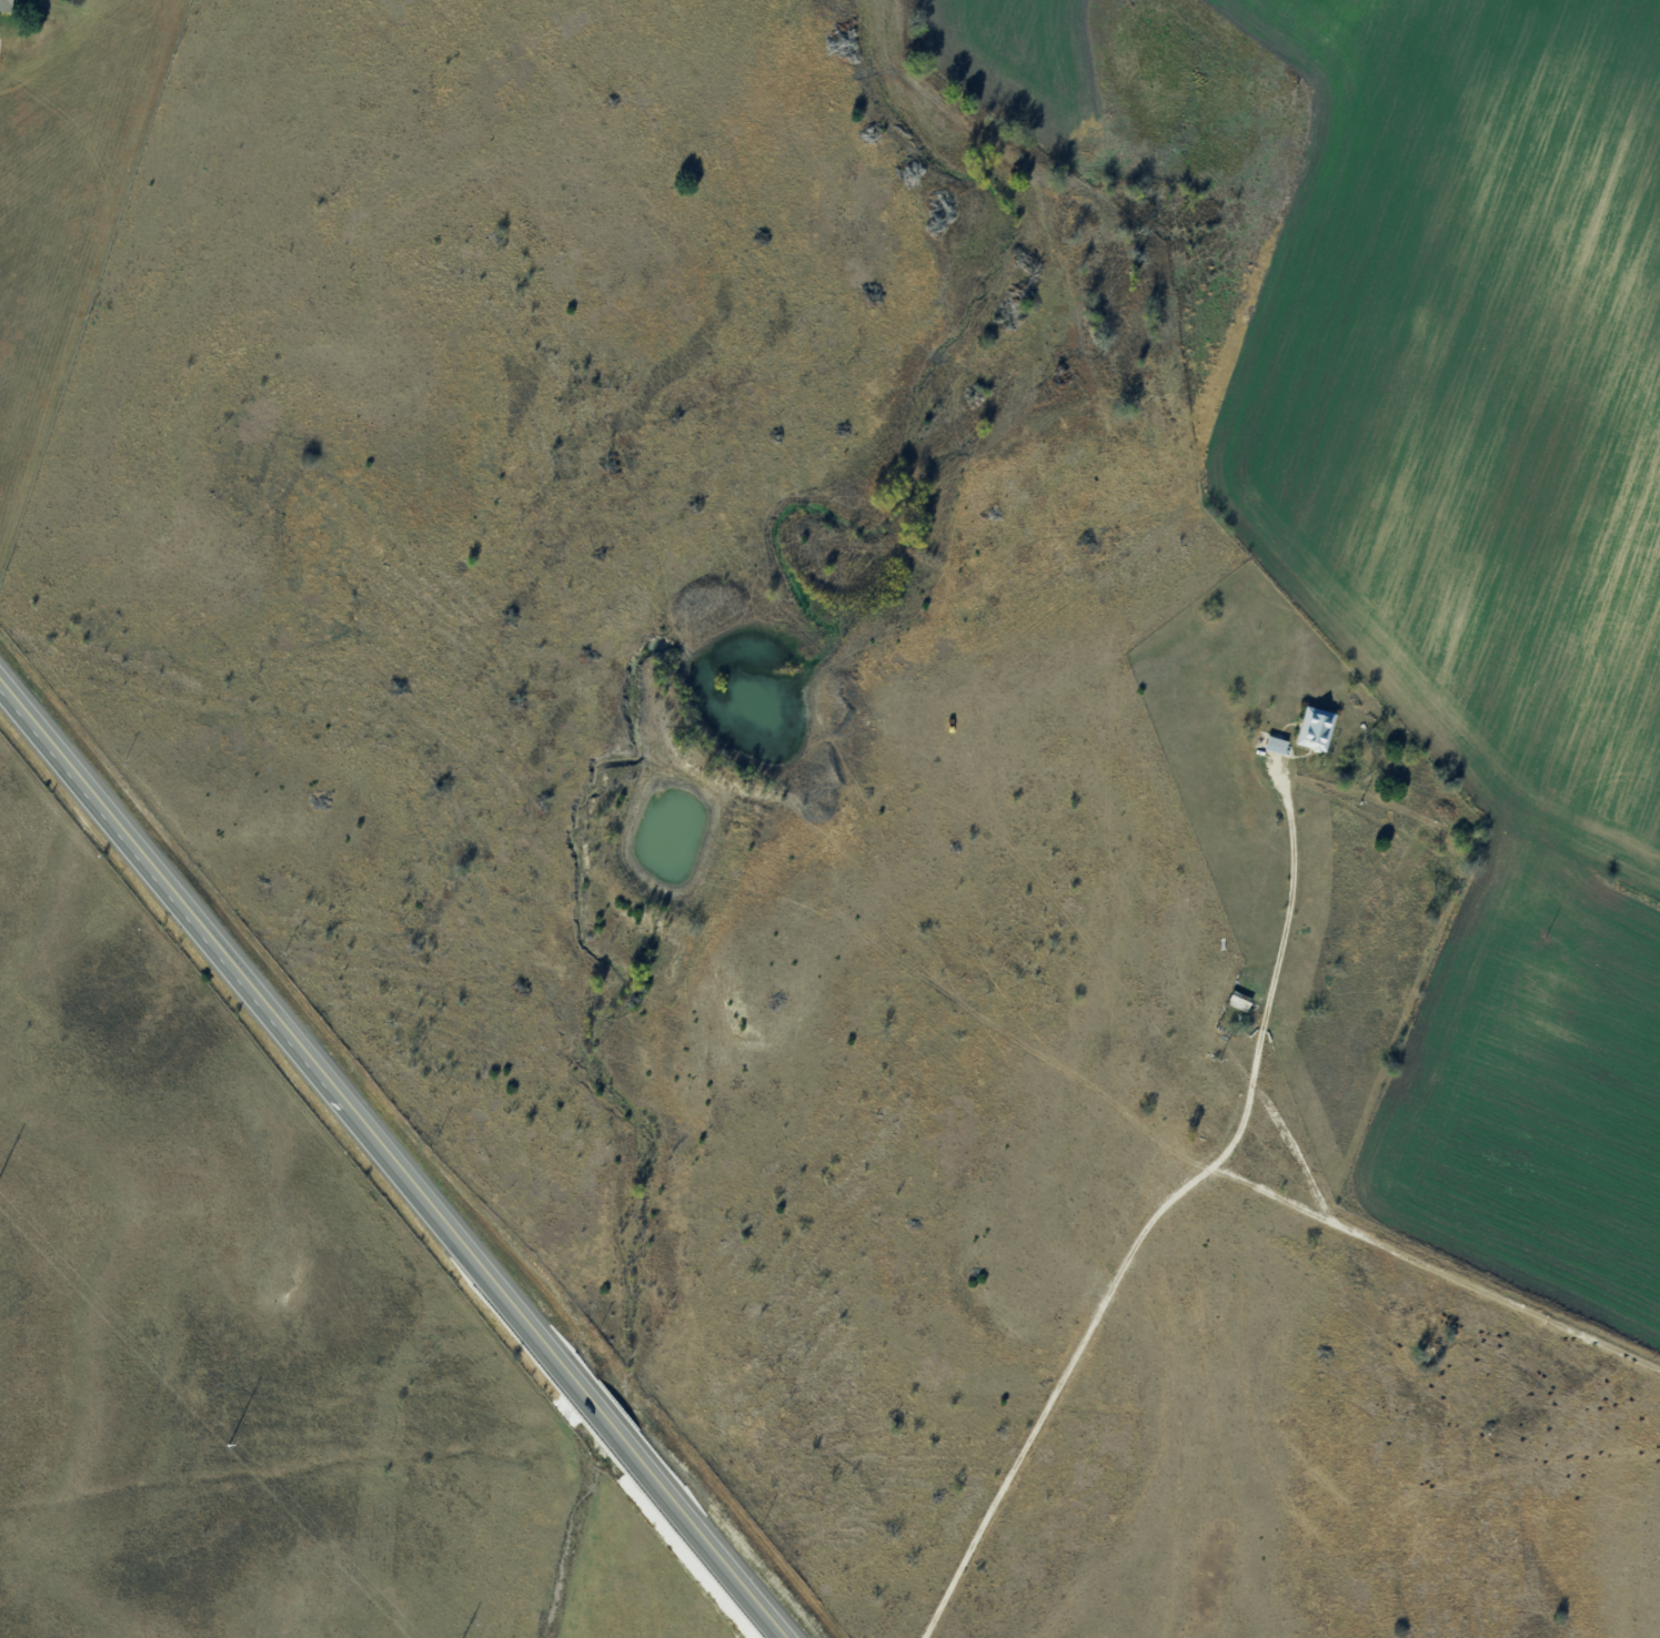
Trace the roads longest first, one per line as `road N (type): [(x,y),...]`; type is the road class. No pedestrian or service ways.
road 1 (primary): [(795,1637),(0,670)]

